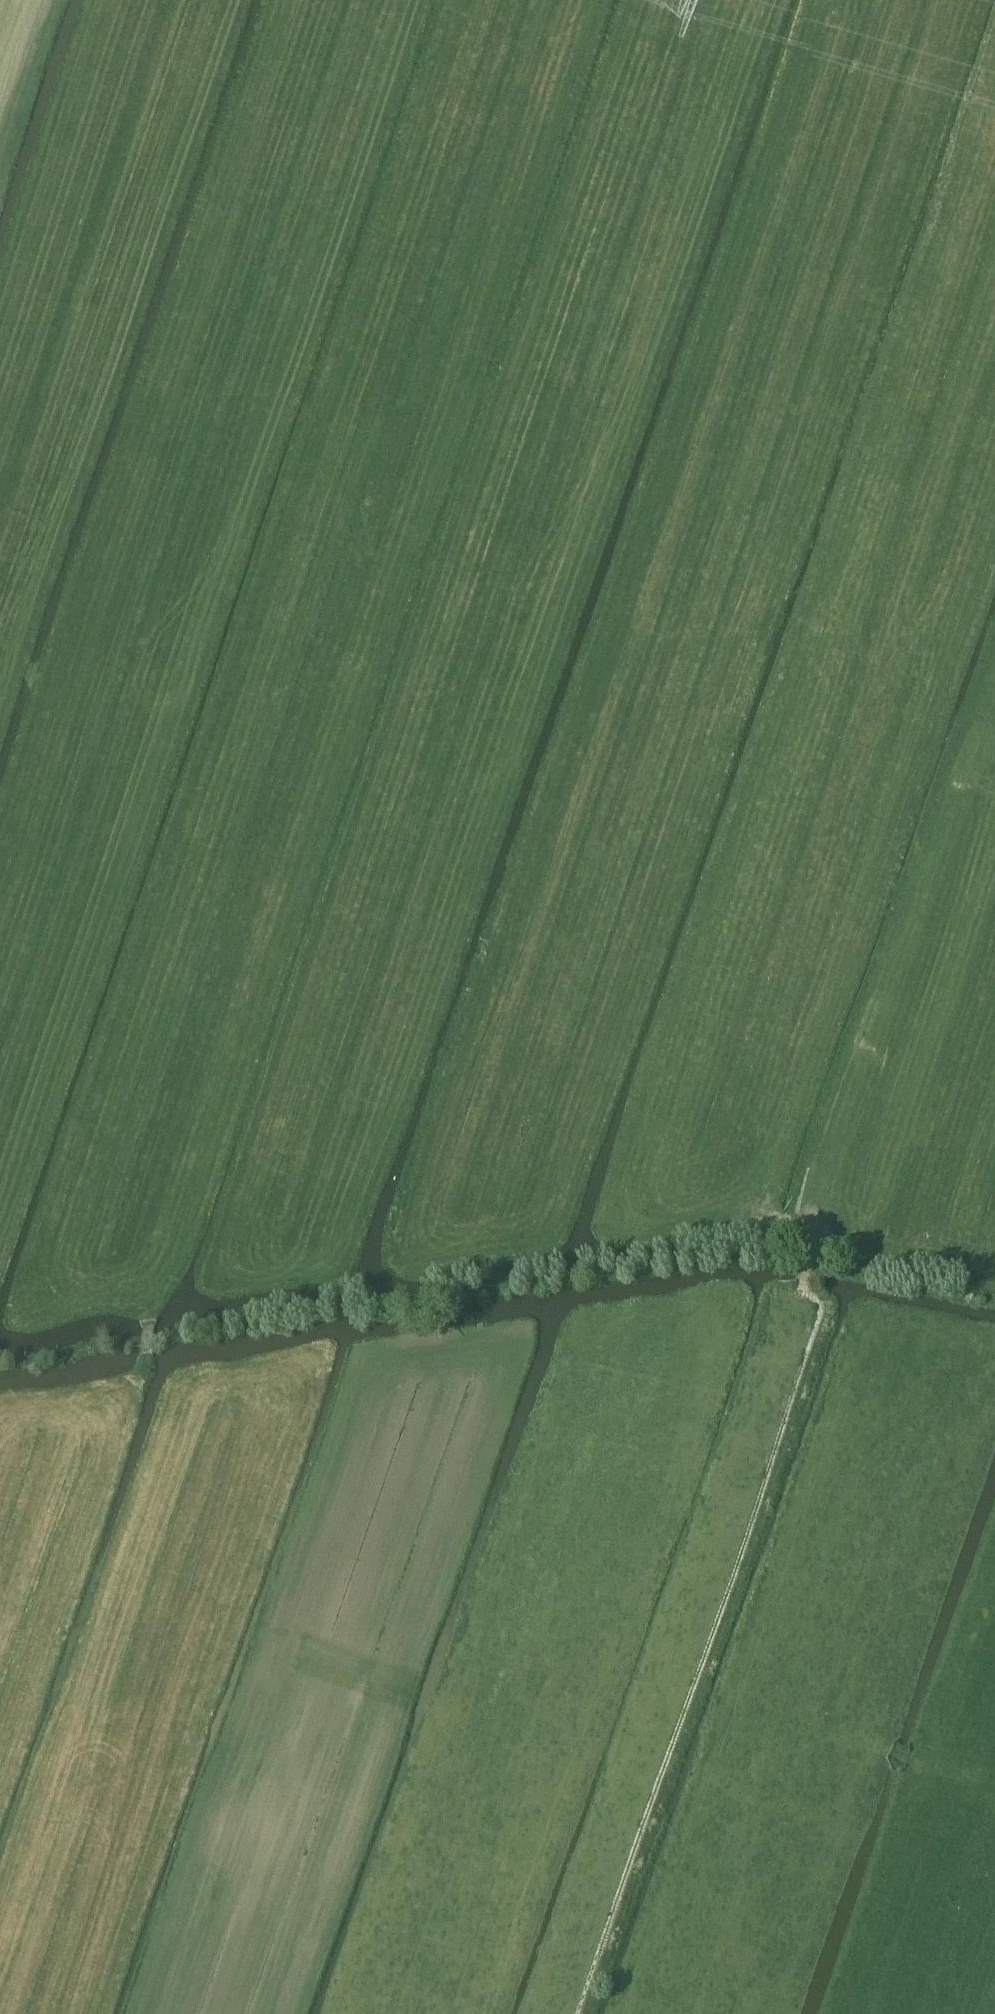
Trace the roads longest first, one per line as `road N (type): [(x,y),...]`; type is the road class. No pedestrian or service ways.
road 1 (track): [(994,670),(860,1038),(815,1185),(802,1294),(819,1303),(819,1320),(578,2013)]
road 2 (track): [(791,1125),(757,1217),(811,1233)]

